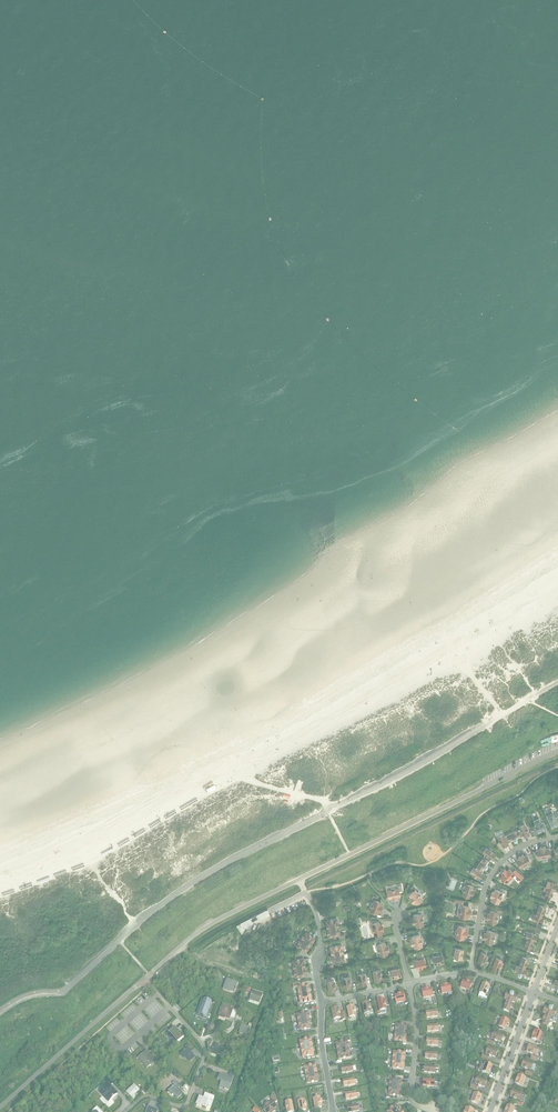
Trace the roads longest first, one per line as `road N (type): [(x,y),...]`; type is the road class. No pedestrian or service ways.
road 1 (unclassified): [(0,1010),(23,996),(67,989),(203,876),(418,766),(557,683)]
road 2 (unclassified): [(146,981),(209,925),(557,752)]
road 3 (unclassified): [(0,1107),(146,981)]
road 4 (unclassified): [(471,971),(492,878),(524,845),(557,837)]
road 5 (unclassified): [(427,1111),(413,1098),(418,1015),(410,985)]
road 6 (residential): [(489,1111),(533,993)]

